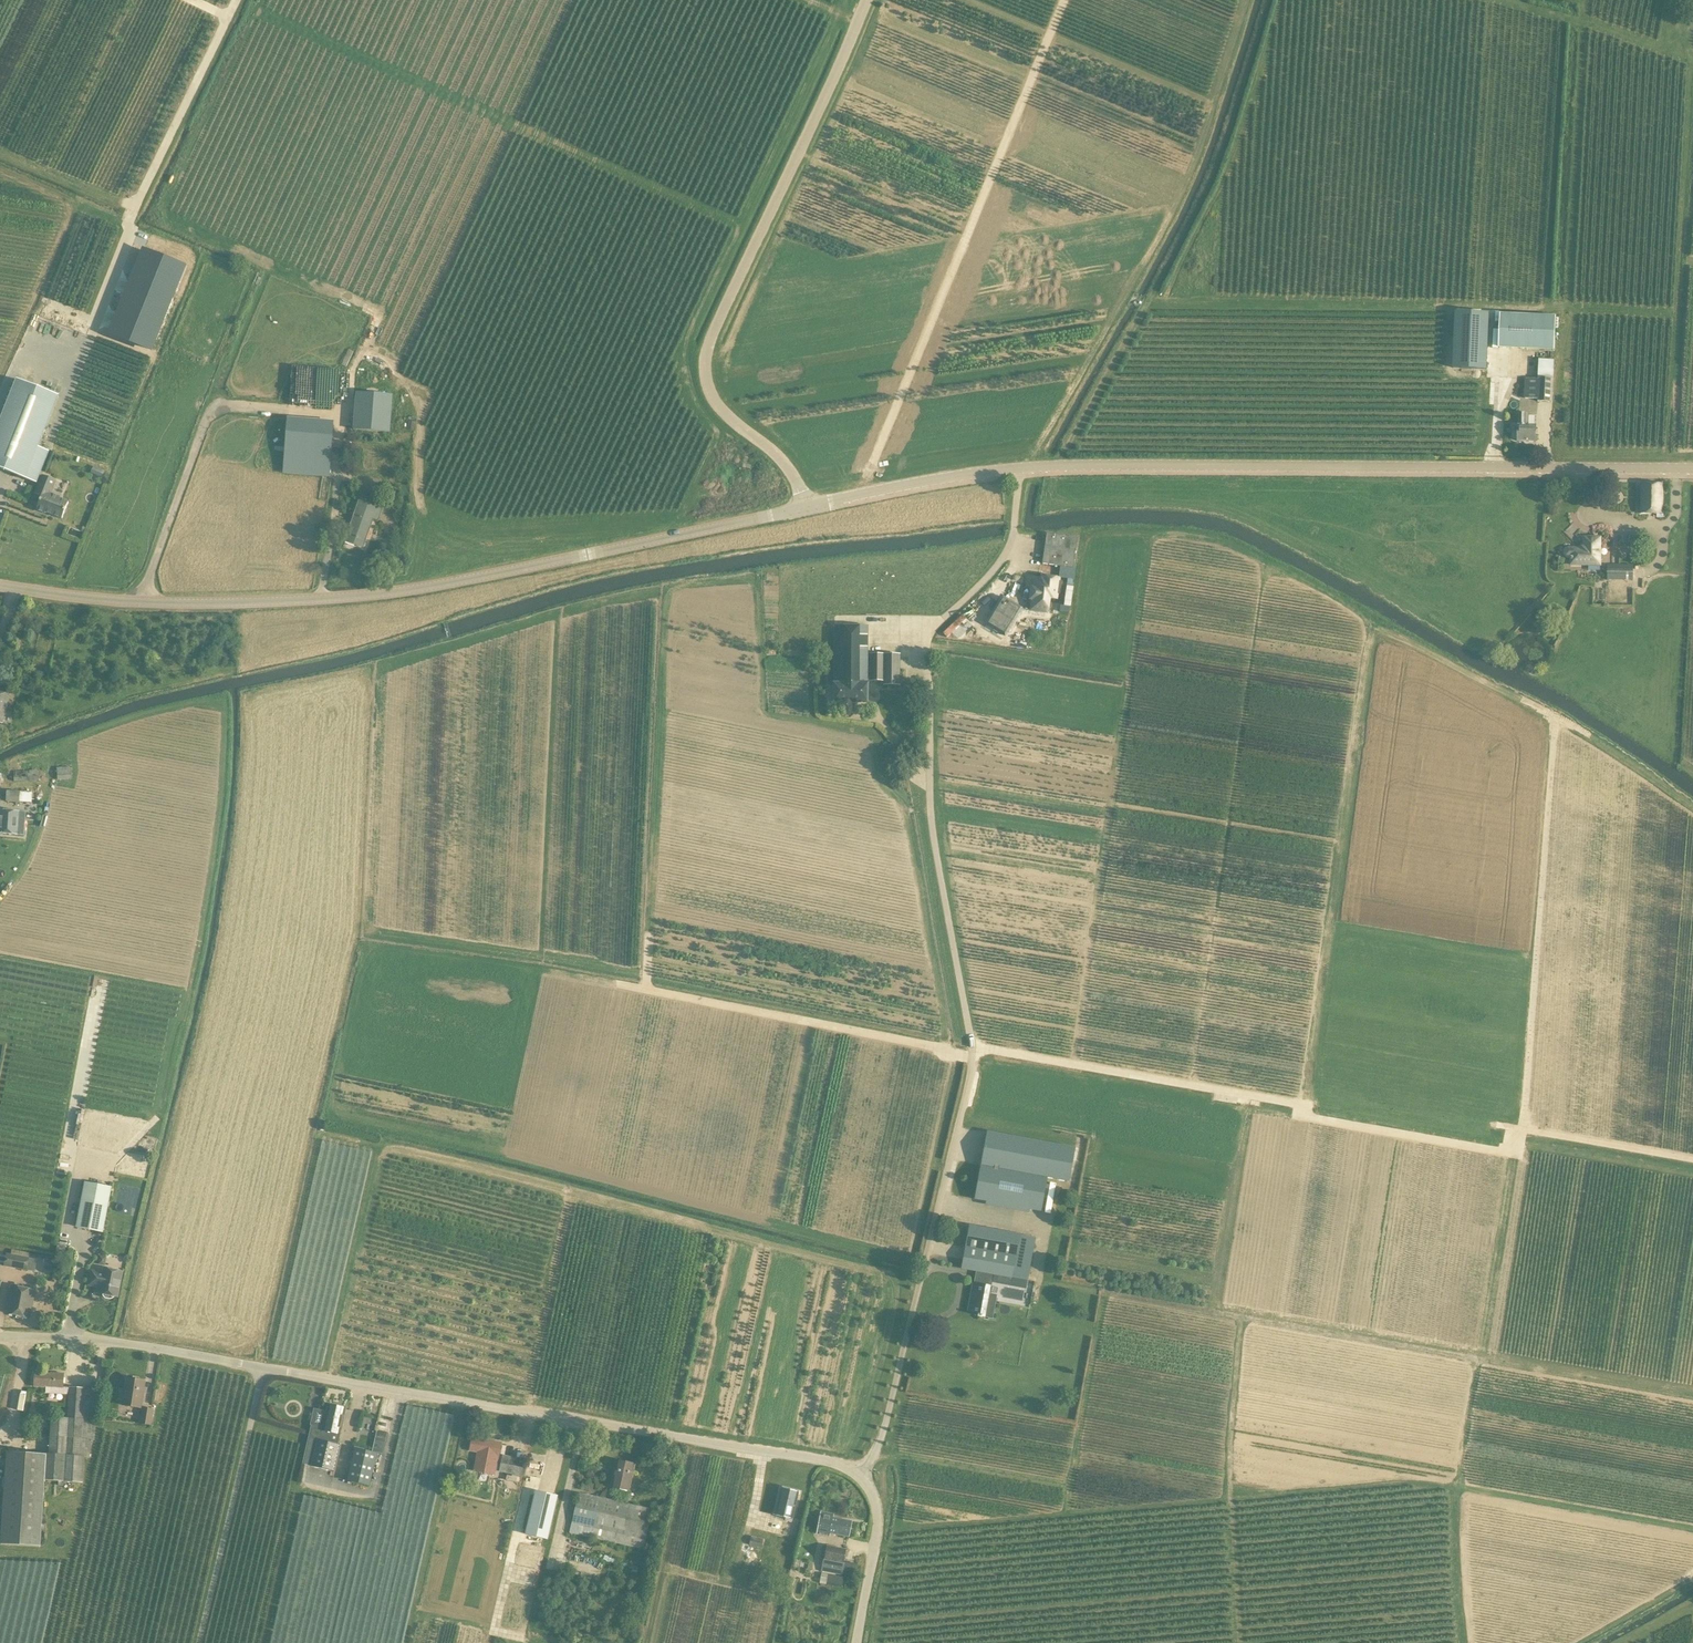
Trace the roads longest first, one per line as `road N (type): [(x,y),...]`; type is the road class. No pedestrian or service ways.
road 1 (tertiary): [(805,507),(940,479),(1055,466),(1692,469)]
road 2 (tertiary): [(805,507),(366,595),(175,603),(0,585)]
road 3 (track): [(971,1047),(1692,1165)]
road 4 (unclassified): [(263,1367),(813,1459),(859,1476)]
road 5 (unclassified): [(805,507),(786,465),(710,394),(705,357),(859,0)]
road 6 (track): [(1076,1065),(1148,534)]
road 7 (unclassified): [(859,1476),(886,1422),(971,1047)]
road 8 (track): [(616,984),(972,1056)]
road 9 (unclassified): [(197,1642),(263,1367)]
road 10 (unclassified): [(0,1337),(113,1342),(263,1367)]
road 11 (unclassified): [(856,1642),(877,1519),(859,1476)]
road 12 (track): [(0,152),(134,207)]

